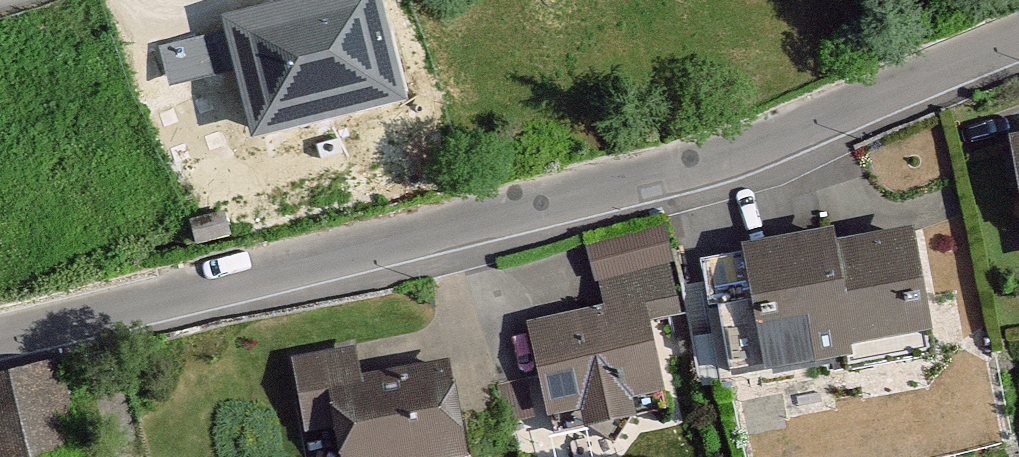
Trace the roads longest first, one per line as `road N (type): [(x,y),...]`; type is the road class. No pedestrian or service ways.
road 1 (tertiary): [(1018,61),(849,129),(0,347)]
road 2 (motorway): [(722,0),(158,456)]
road 3 (motorway): [(531,456),(1018,81)]

